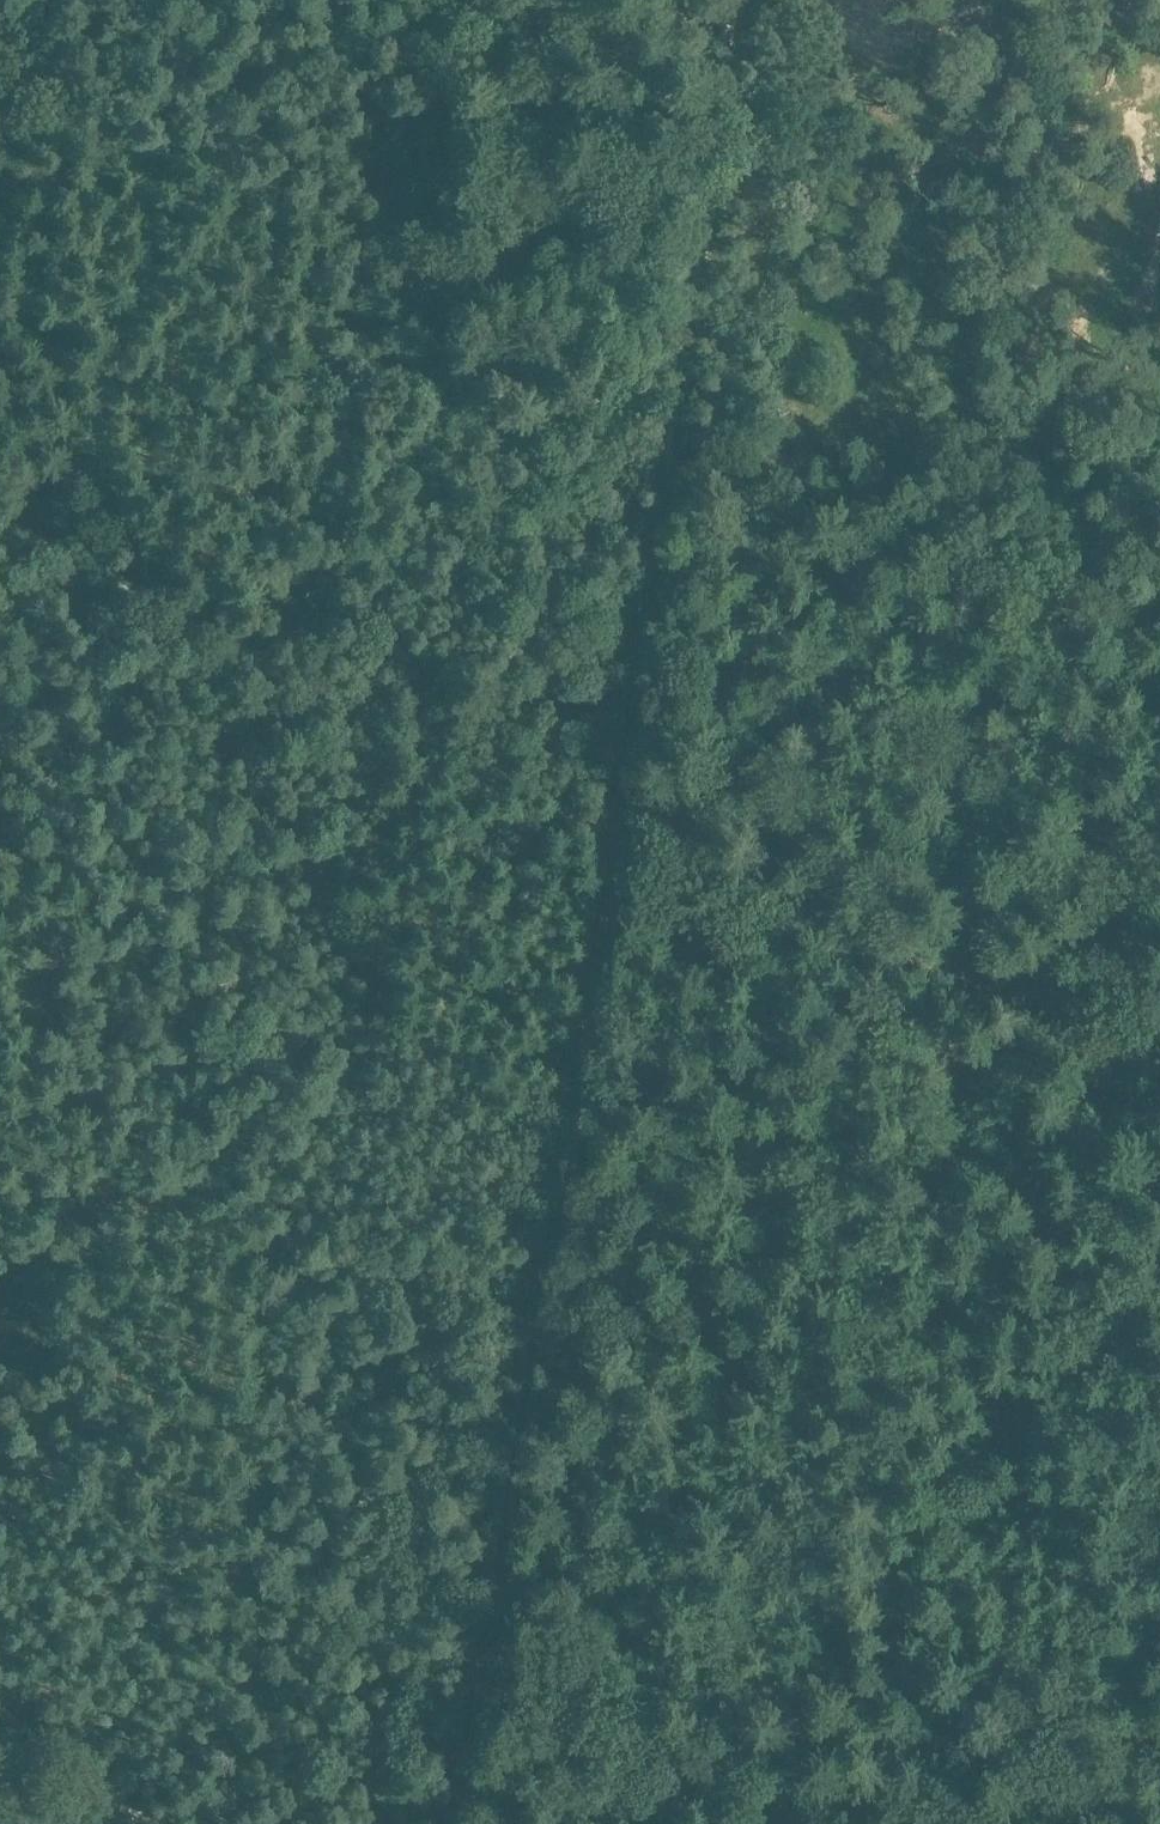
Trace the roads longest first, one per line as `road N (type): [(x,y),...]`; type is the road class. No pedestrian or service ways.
road 1 (track): [(653,489),(440,1823)]
road 2 (track): [(0,519),(598,835),(1159,1037)]
road 3 (track): [(734,0),(653,489)]
road 4 (track): [(469,1664),(849,1823)]
road 5 (track): [(0,1709),(157,1823)]

